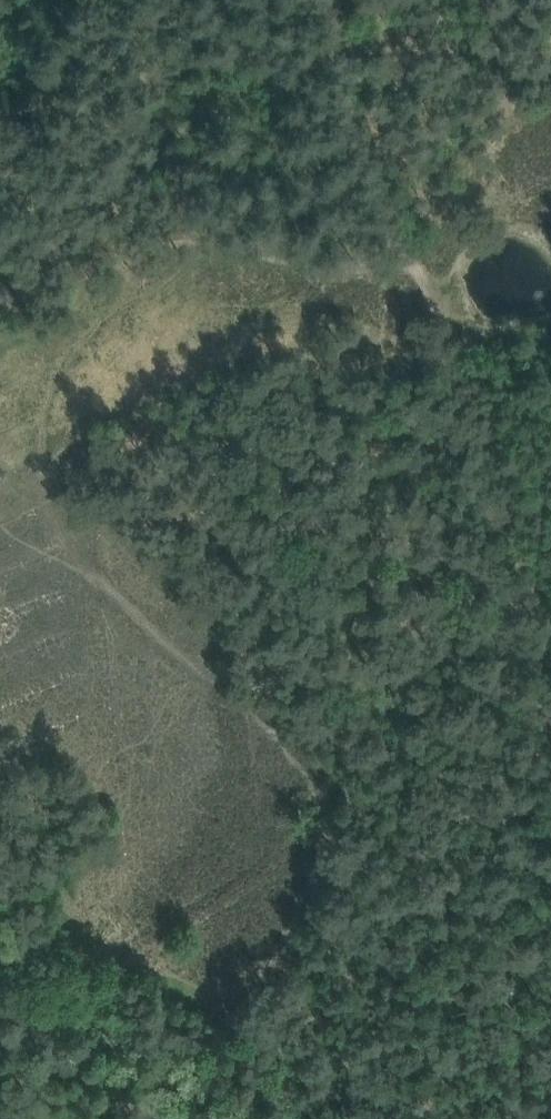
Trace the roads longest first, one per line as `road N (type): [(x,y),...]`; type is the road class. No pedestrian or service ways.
road 1 (unclassified): [(236,1118),(0,953)]

